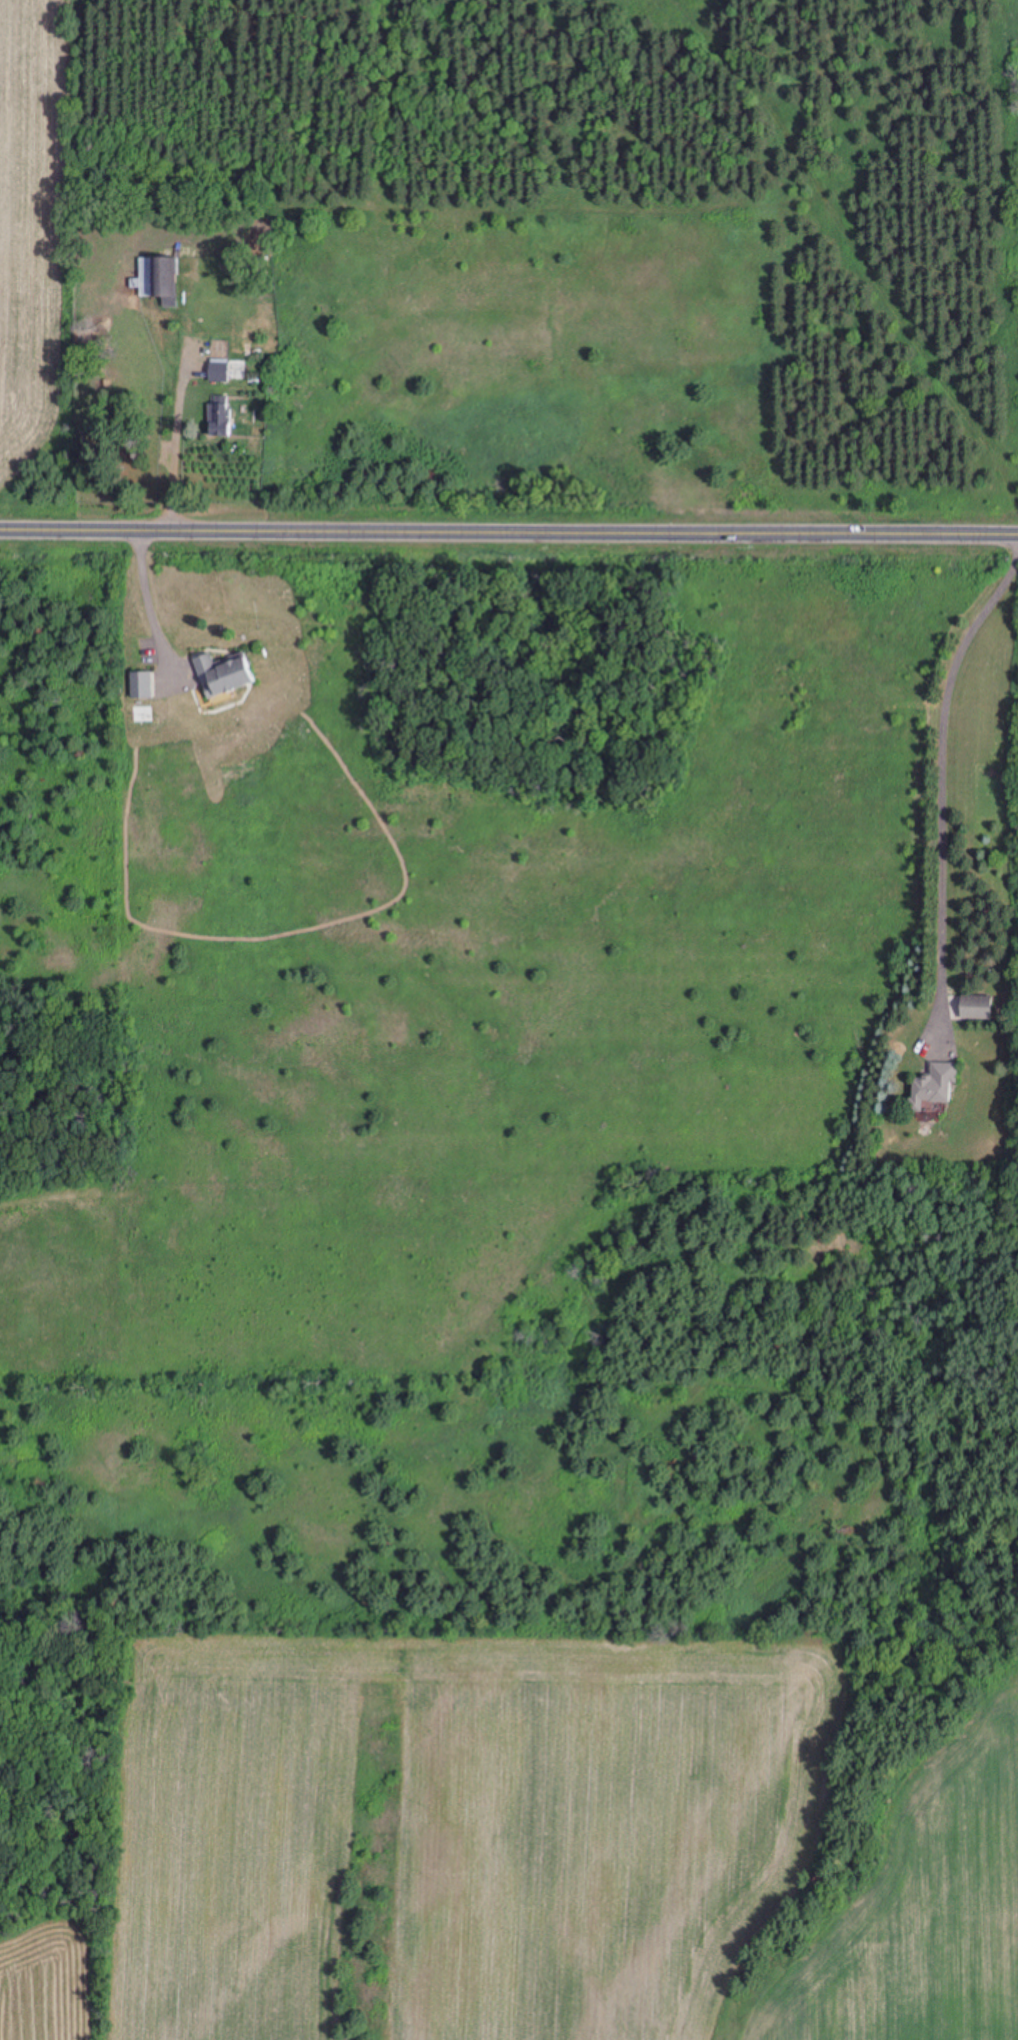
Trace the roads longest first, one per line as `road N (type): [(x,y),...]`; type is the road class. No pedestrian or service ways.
road 1 (secondary): [(0,524),(1017,529)]

